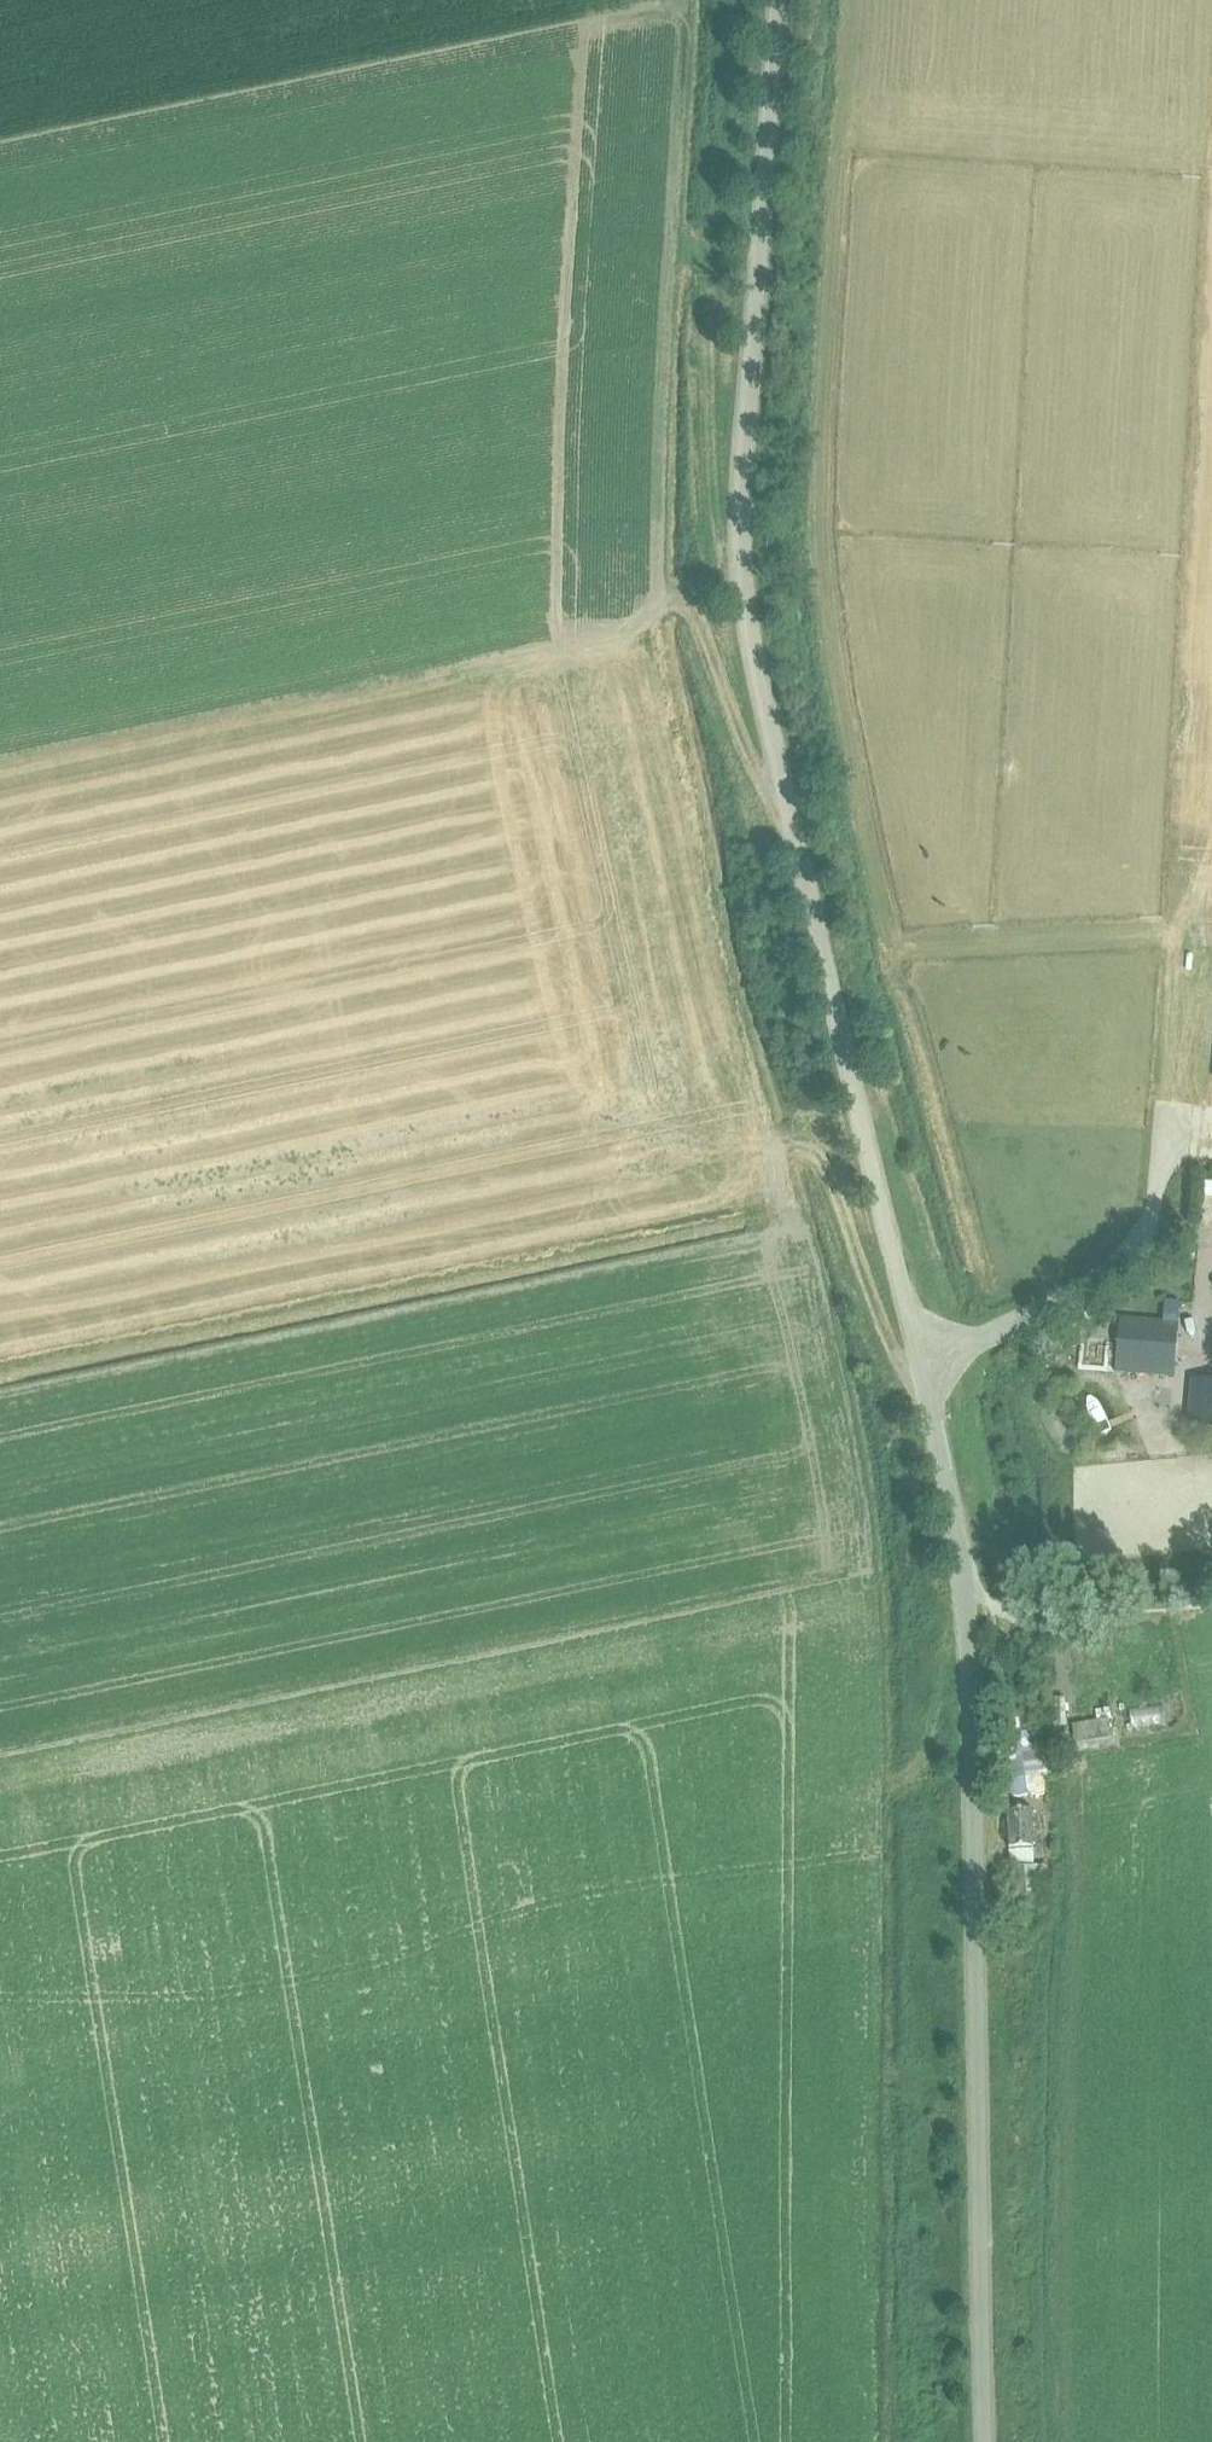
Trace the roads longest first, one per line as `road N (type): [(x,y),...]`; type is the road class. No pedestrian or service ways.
road 1 (tertiary): [(984,2441),(962,1577),(940,1446),(760,692),(746,582),(781,0)]

